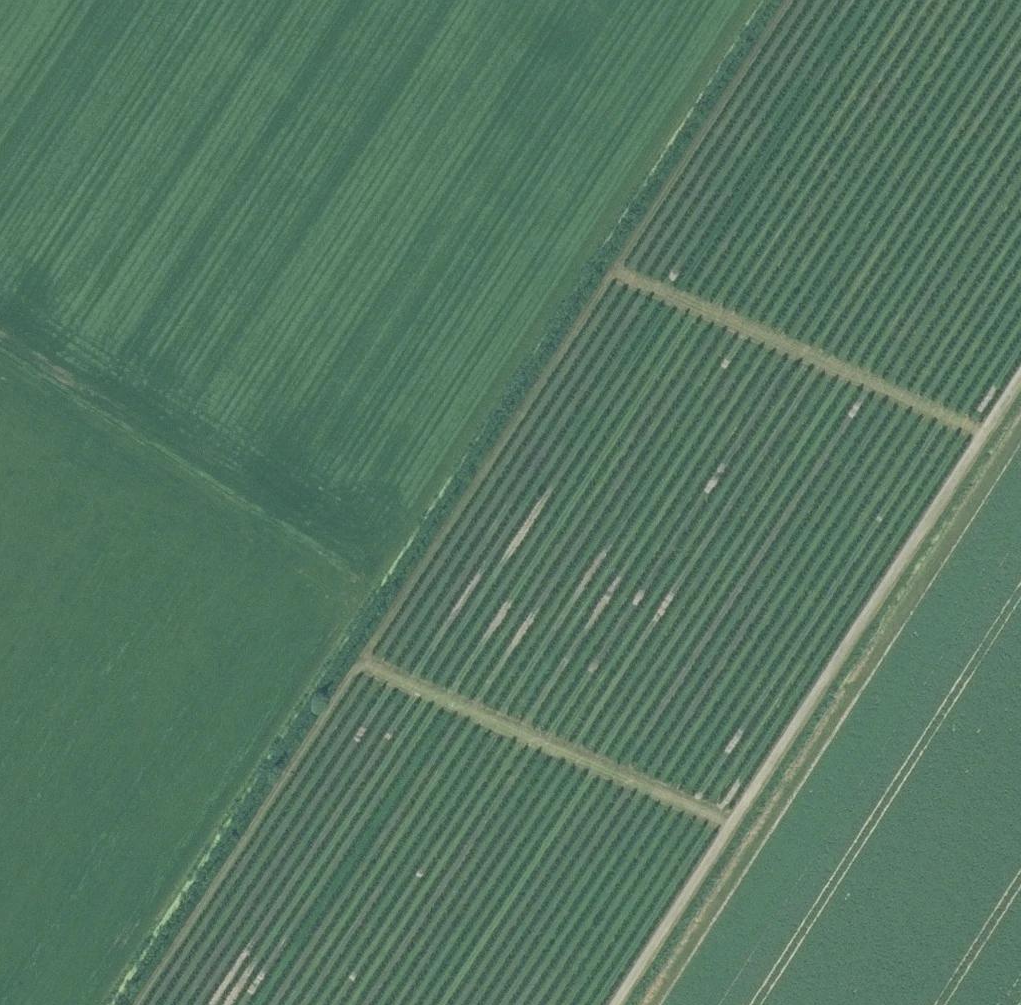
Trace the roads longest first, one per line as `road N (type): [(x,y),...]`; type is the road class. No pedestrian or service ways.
road 1 (track): [(1020,374),(616,1004)]

